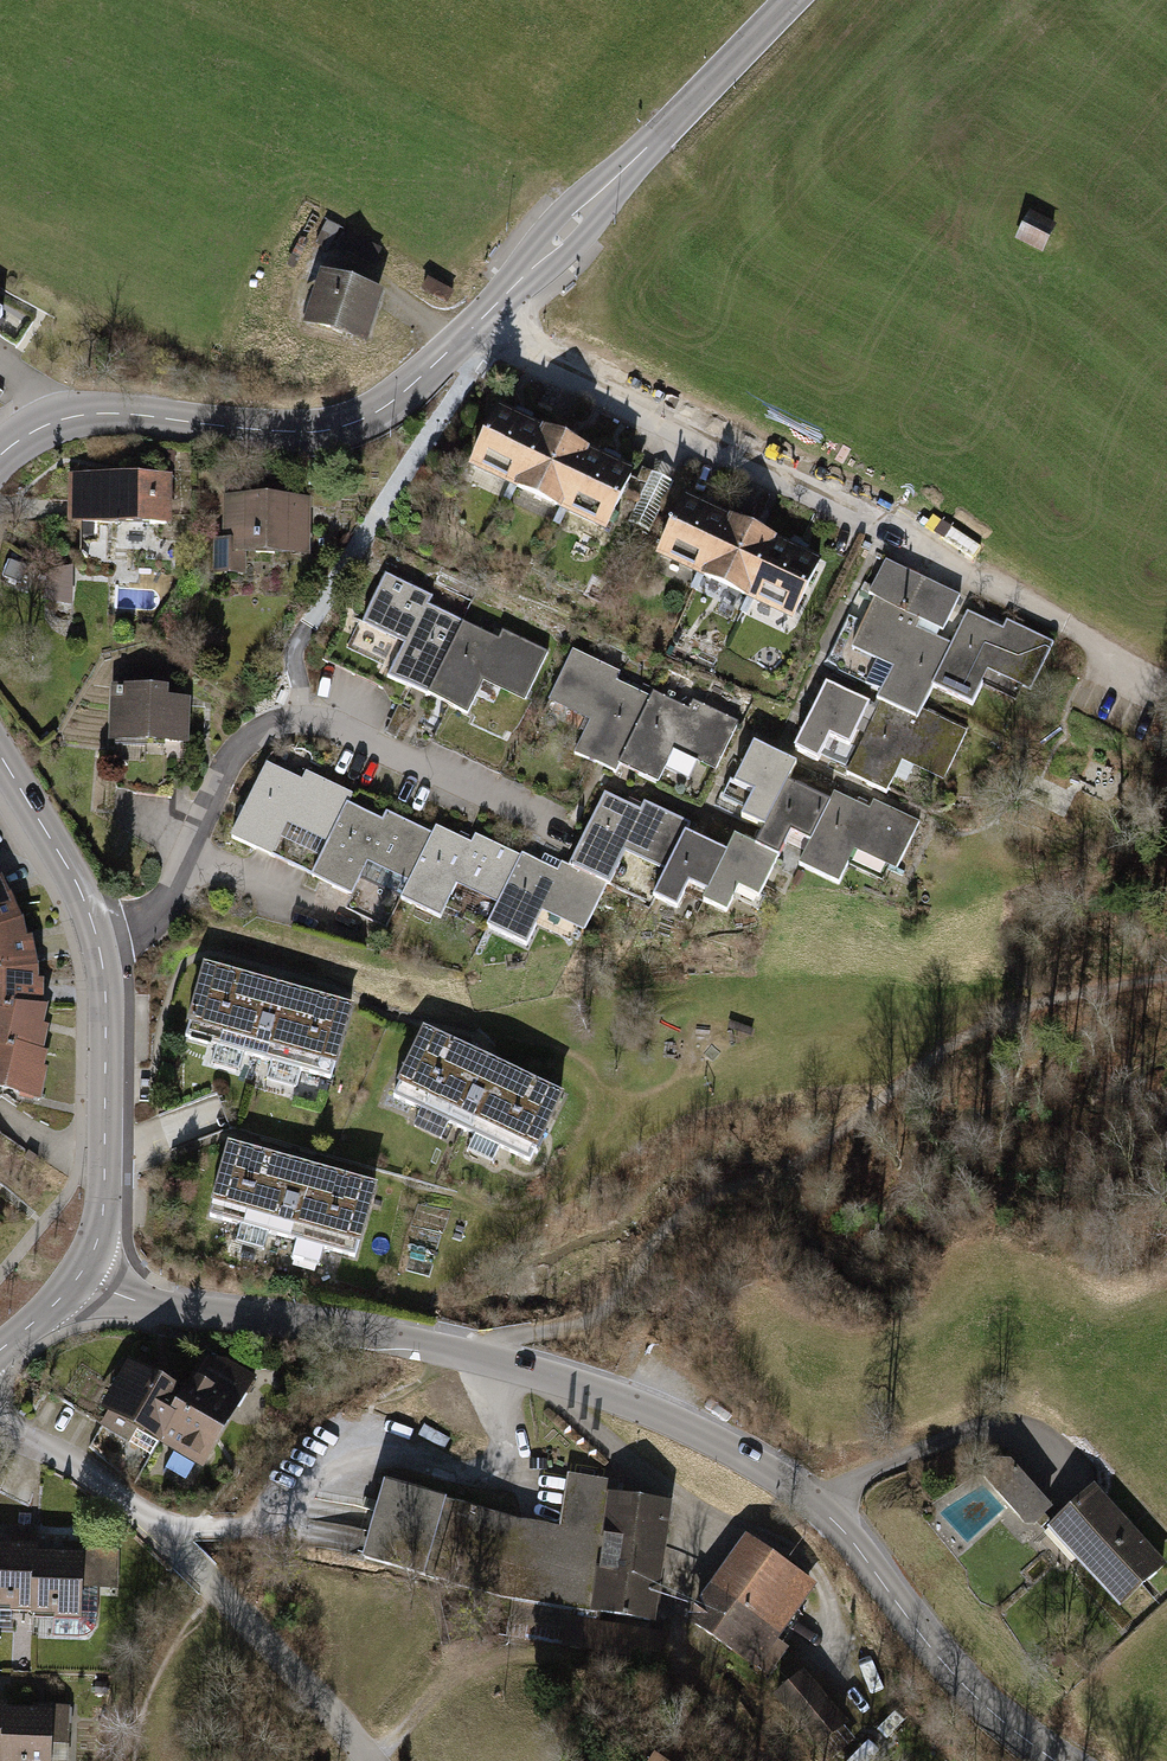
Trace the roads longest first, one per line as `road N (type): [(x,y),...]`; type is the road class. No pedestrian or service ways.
road 1 (tertiary): [(80,1277),(143,1304),(493,1361),(587,1388),(705,1436),(823,1511),(967,1689),(1055,1760)]
road 2 (track): [(493,1361),(509,1340),(584,1327),(620,1306),(663,1232),(742,1184),(786,1169),(931,1060),(995,1022),(1166,955)]
road 3 (residential): [(478,323),(1046,613),(1166,689)]
road 4 (tertiary): [(80,1277),(103,1217),(111,1027),(98,936),(0,752)]
road 5 (tertiary): [(0,456),(68,418),(113,414),(274,430),(347,426),(426,373),(478,323)]
road 6 (residential): [(0,1426),(106,1485),(163,1536),(369,1760)]
road 7 (tertiary): [(478,323),(792,0)]

